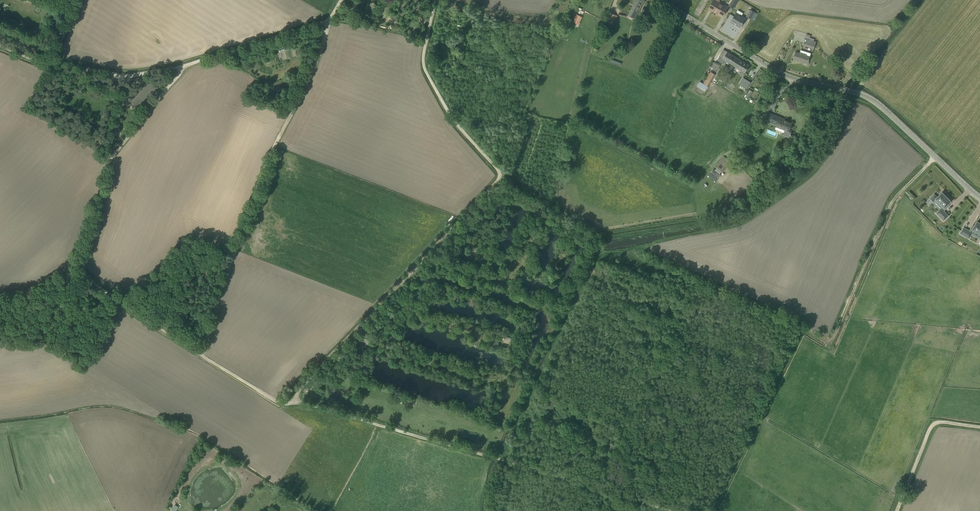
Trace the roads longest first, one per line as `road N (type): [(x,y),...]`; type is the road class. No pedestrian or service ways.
road 1 (track): [(435,0),(427,76),(502,175),(284,404)]
road 2 (track): [(284,404),(126,307),(81,268),(106,171),(183,66)]
road 3 (unclassified): [(979,198),(873,100),(789,78),(659,0)]
road 4 (track): [(328,23),(198,353)]
road 5 (track): [(183,66),(120,75),(42,64),(0,46)]
road 6 (track): [(183,66),(328,23)]

